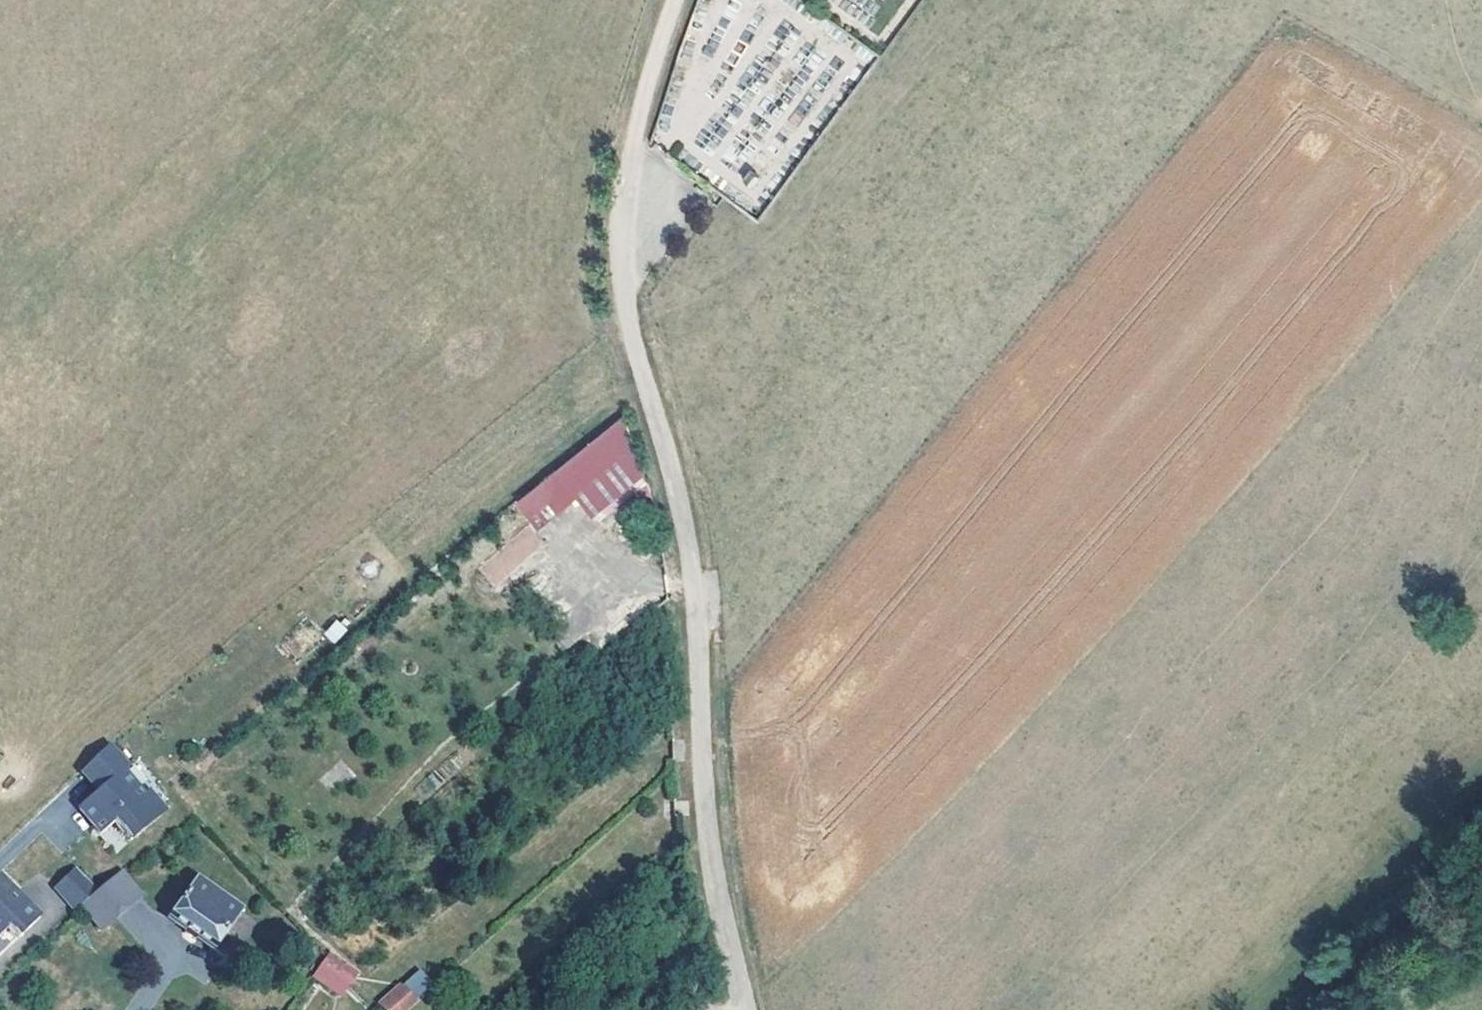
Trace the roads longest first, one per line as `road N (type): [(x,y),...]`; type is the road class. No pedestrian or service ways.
road 1 (unclassified): [(747,1009),(725,947),(704,817),(688,539),(623,286),(627,178),(677,0)]
road 2 (track): [(1280,1009),(1481,805)]

